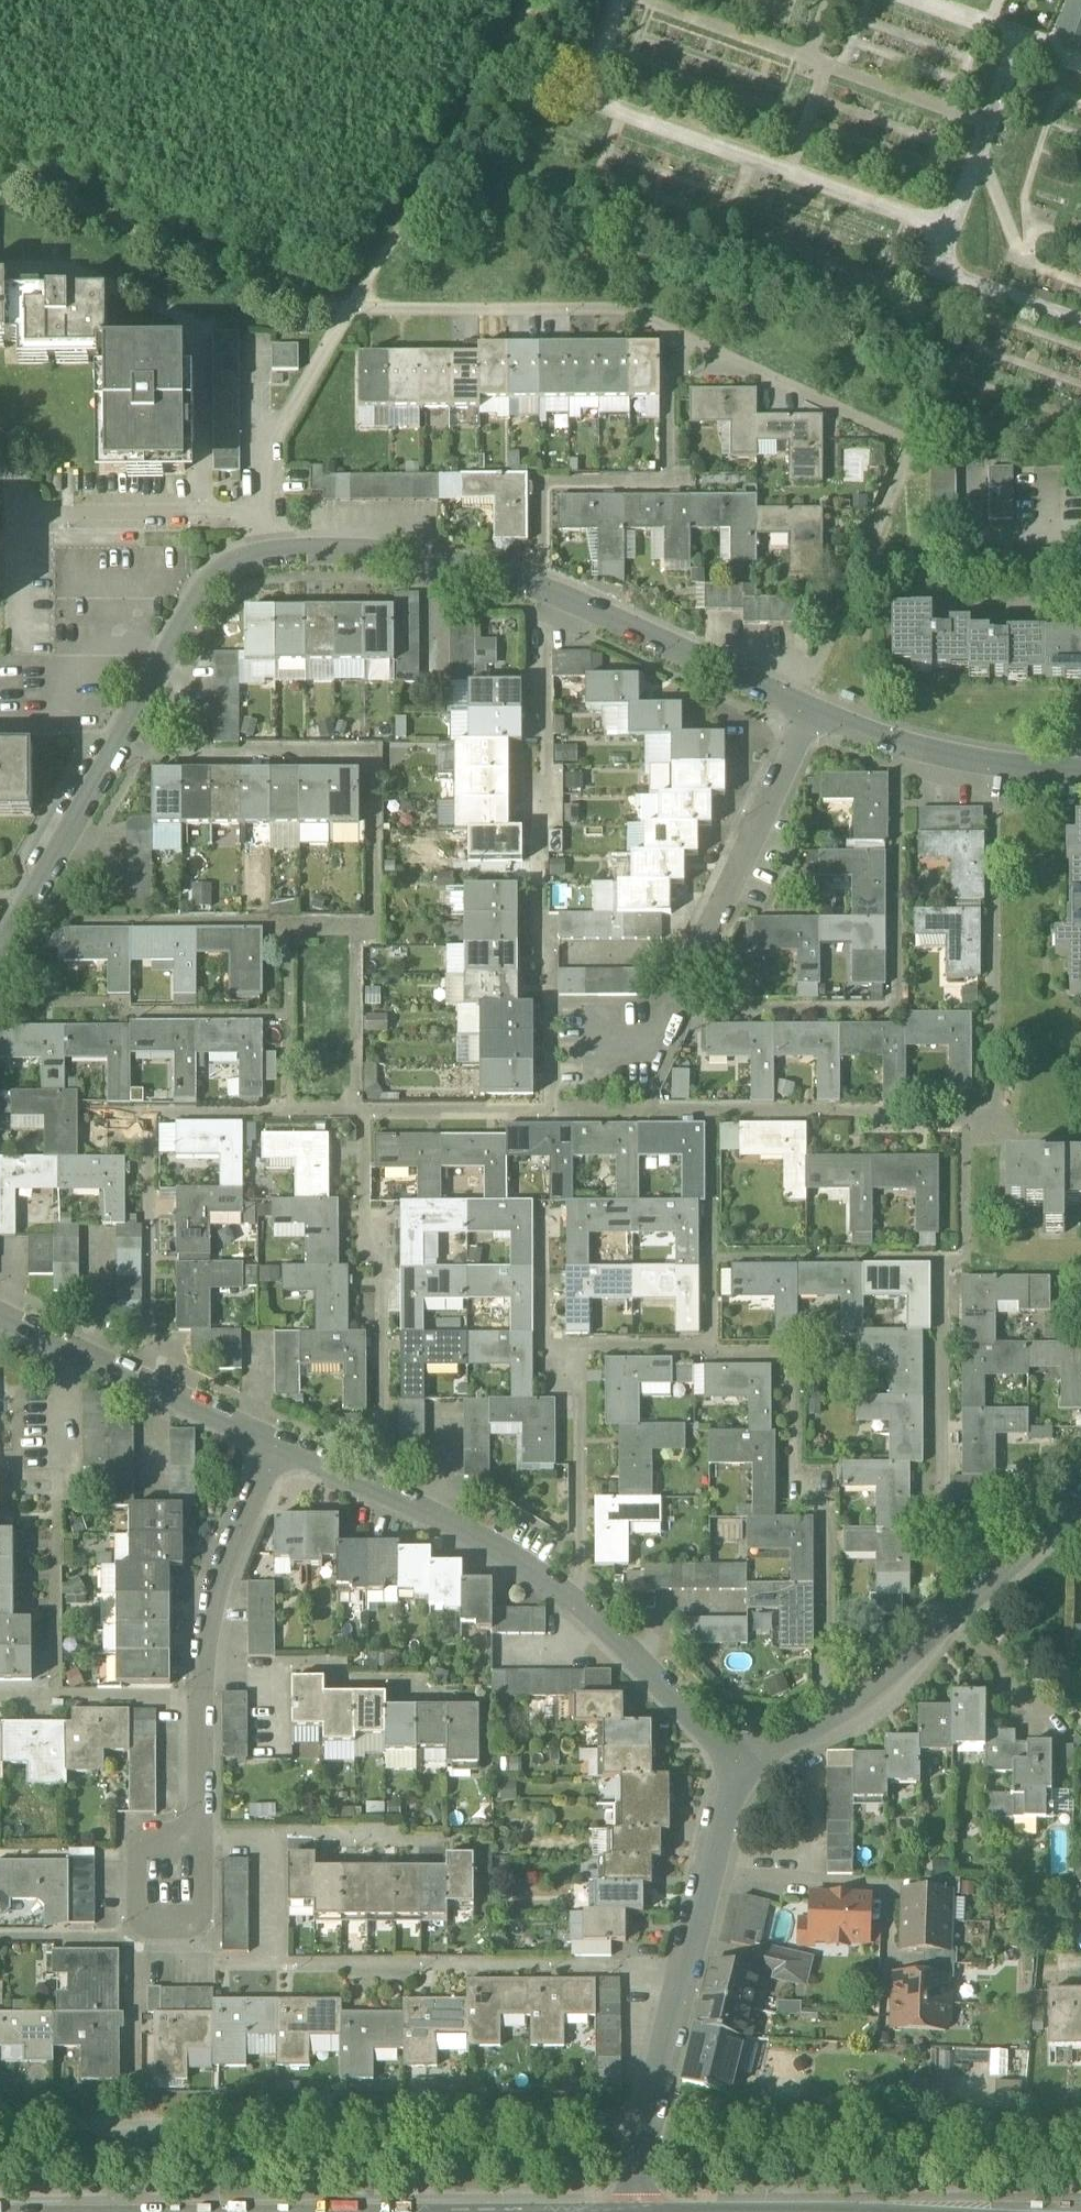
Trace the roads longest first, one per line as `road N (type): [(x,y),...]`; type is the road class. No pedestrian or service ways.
road 1 (residential): [(810,713),(509,577),(368,551),(249,556),(201,589),(0,946)]
road 2 (residential): [(275,1449),(535,1569),(579,1599),(740,1767)]
road 3 (residential): [(740,1767),(631,2211)]
road 4 (residential): [(740,1767),(891,1673),(1080,1498)]
road 5 (residential): [(275,1449),(209,1619),(198,1699),(202,1843)]
road 6 (residential): [(810,713),(676,1002),(627,1045)]
road 7 (track): [(351,310),(526,0)]
road 8 (residential): [(0,1314),(150,1380),(275,1449)]
road 9 (residential): [(1080,769),(946,757),(810,713)]
road 10 (residential): [(202,1843),(202,1921),(155,1928),(139,1921),(140,1851),(160,1844)]

